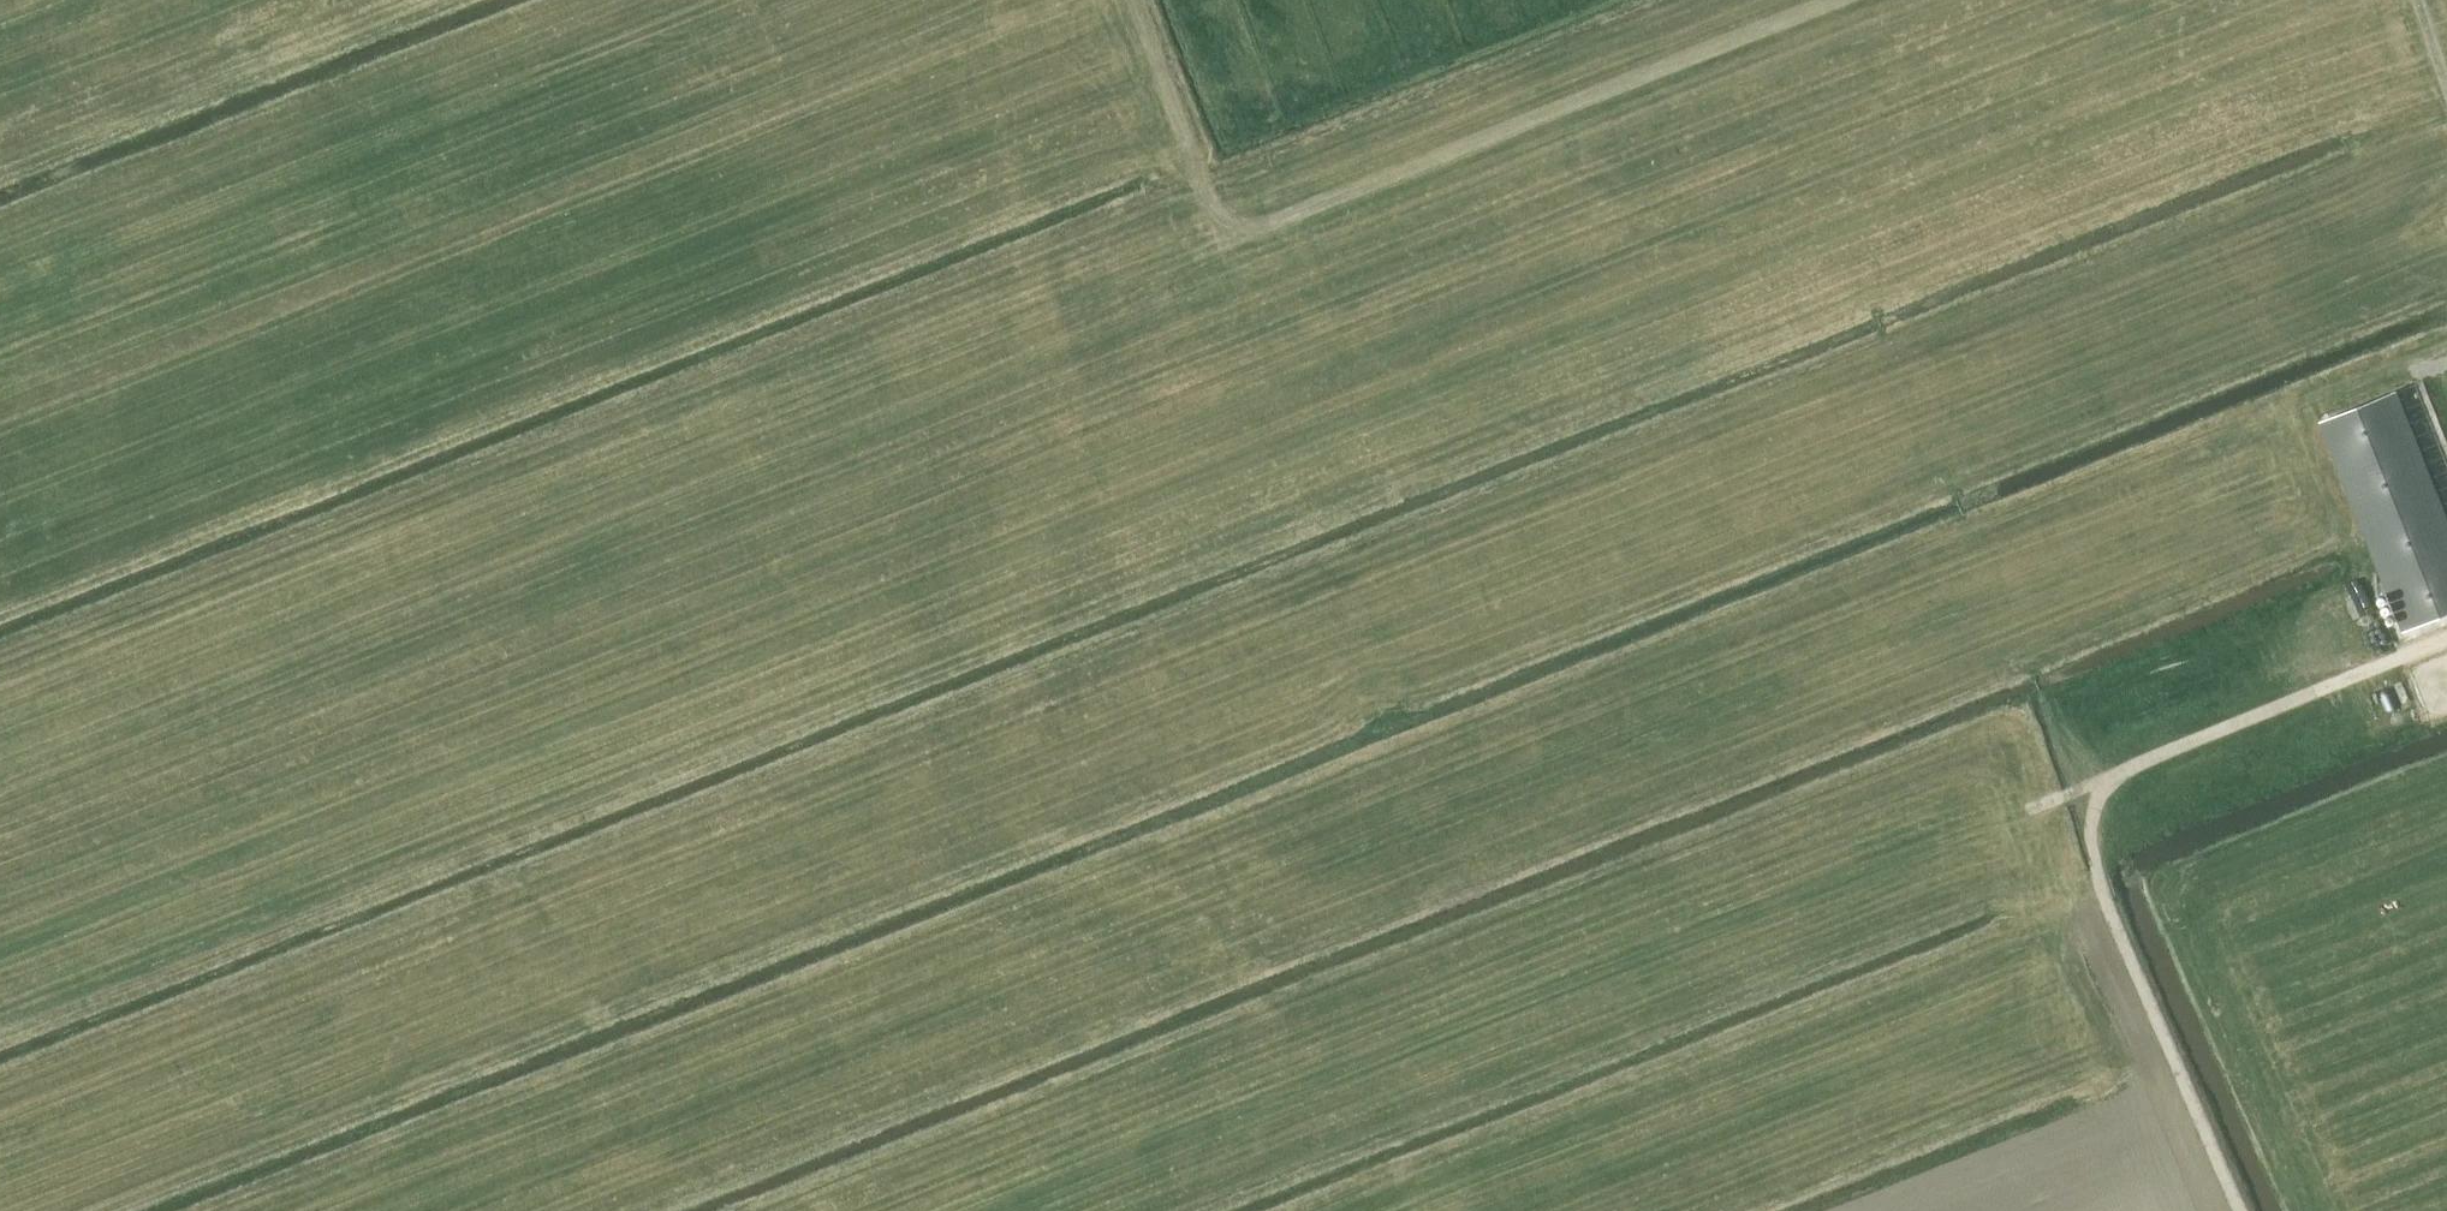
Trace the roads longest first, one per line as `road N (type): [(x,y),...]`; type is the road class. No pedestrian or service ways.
road 1 (track): [(2119,772),(2096,816),(2099,876),(2241,1210)]
road 2 (track): [(2446,638),(2029,809)]

